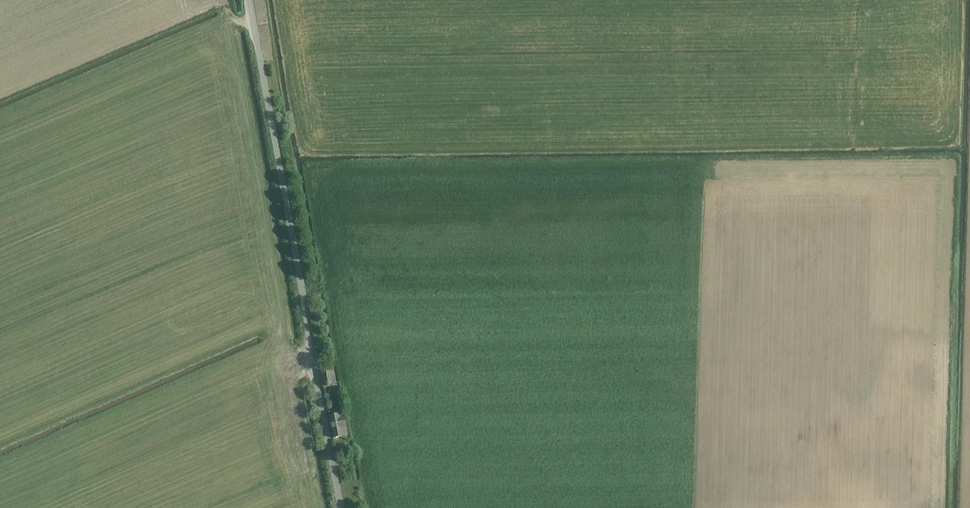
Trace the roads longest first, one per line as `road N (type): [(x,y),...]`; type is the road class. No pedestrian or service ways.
road 1 (unclassified): [(335,507),(247,0)]

